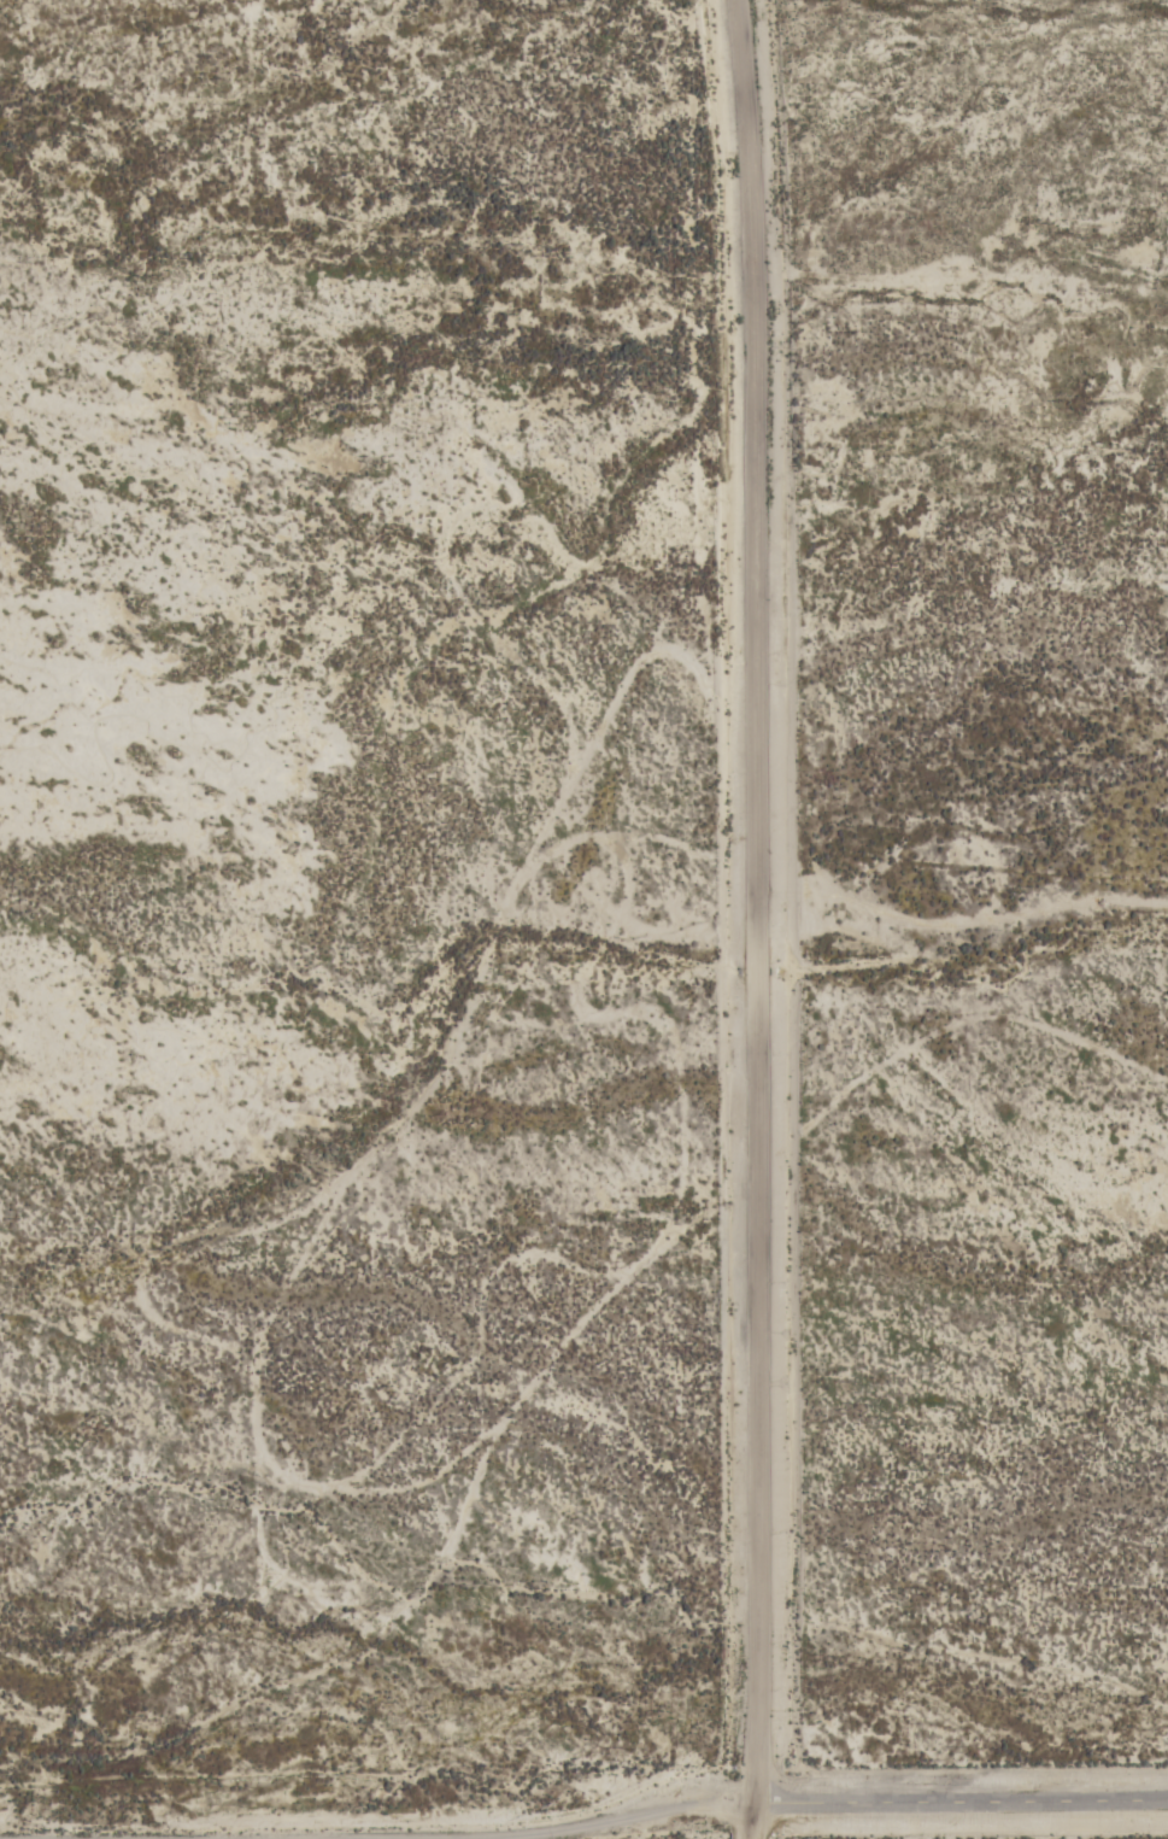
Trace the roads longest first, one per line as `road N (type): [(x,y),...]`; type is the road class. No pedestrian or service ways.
road 1 (residential): [(736,0),(750,125),(756,1838)]
road 2 (residential): [(266,1838),(756,1808),(1167,1797)]

